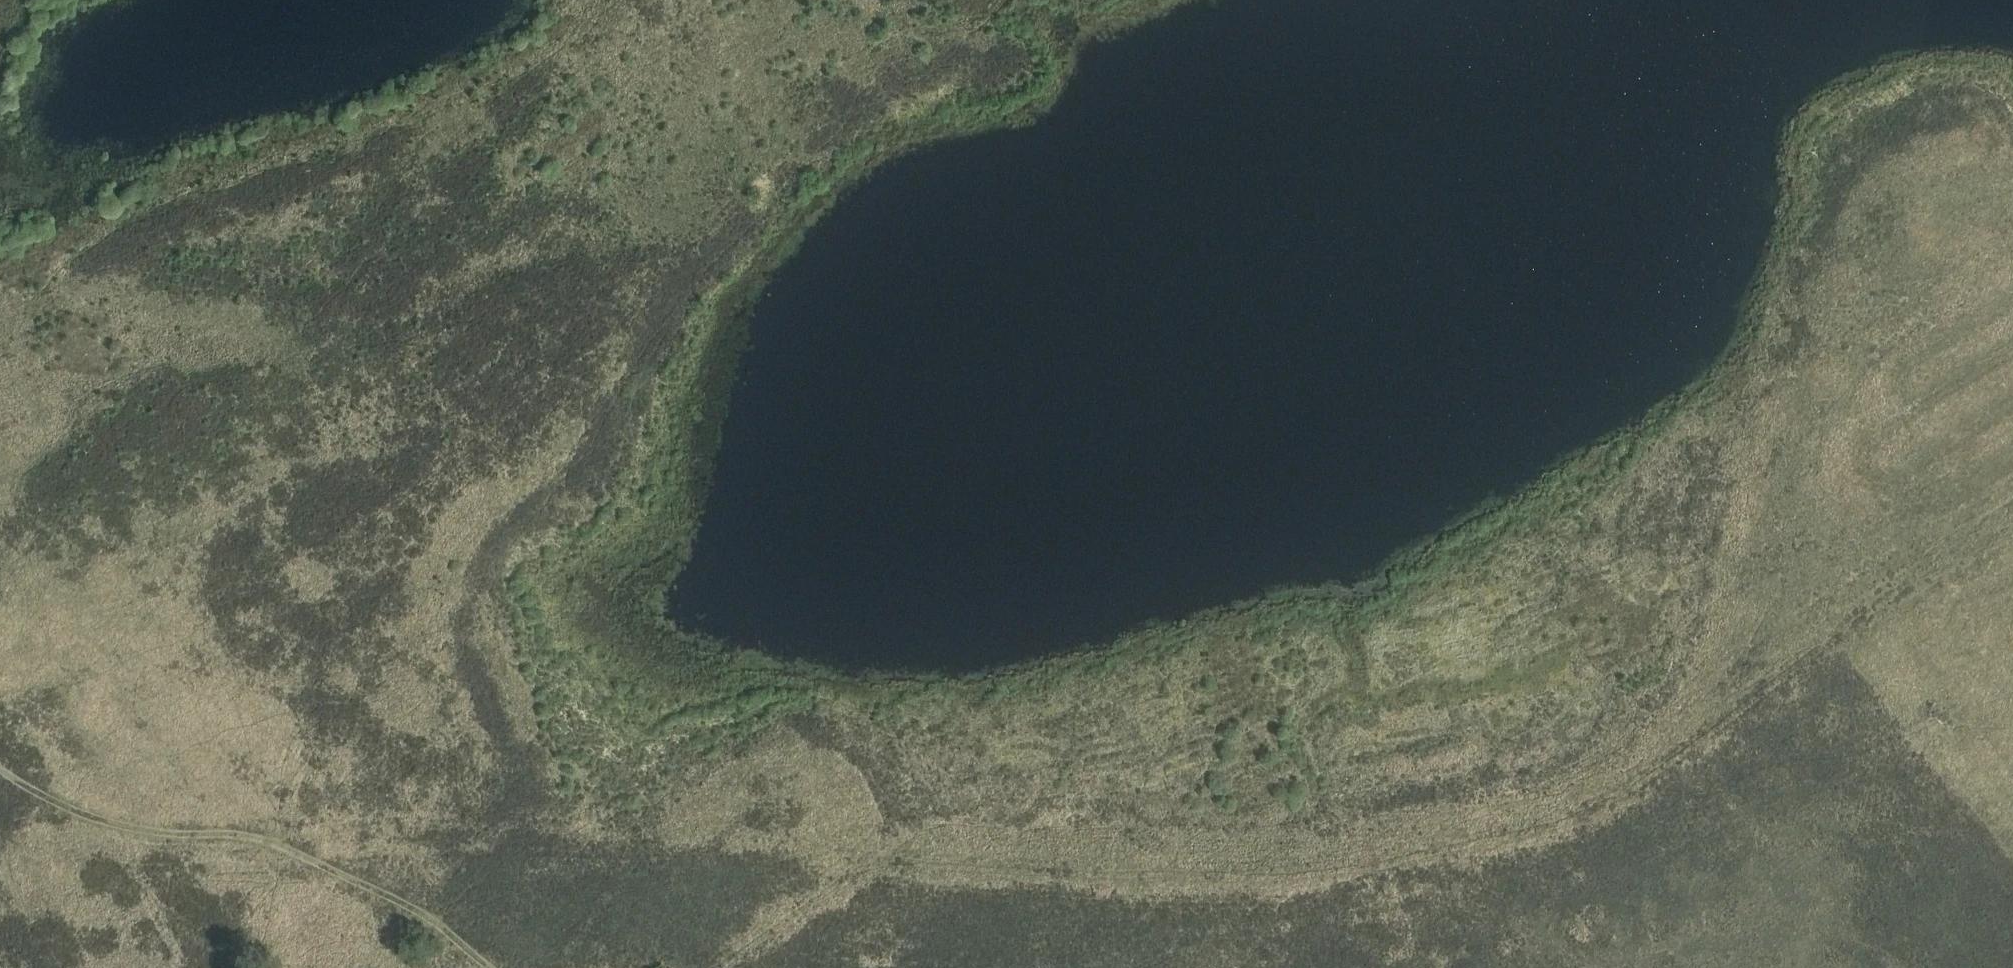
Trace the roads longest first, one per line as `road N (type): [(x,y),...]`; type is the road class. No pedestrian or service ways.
road 1 (track): [(0,767),(80,816),(145,835),(259,835),(303,848),(430,923),(488,967)]

